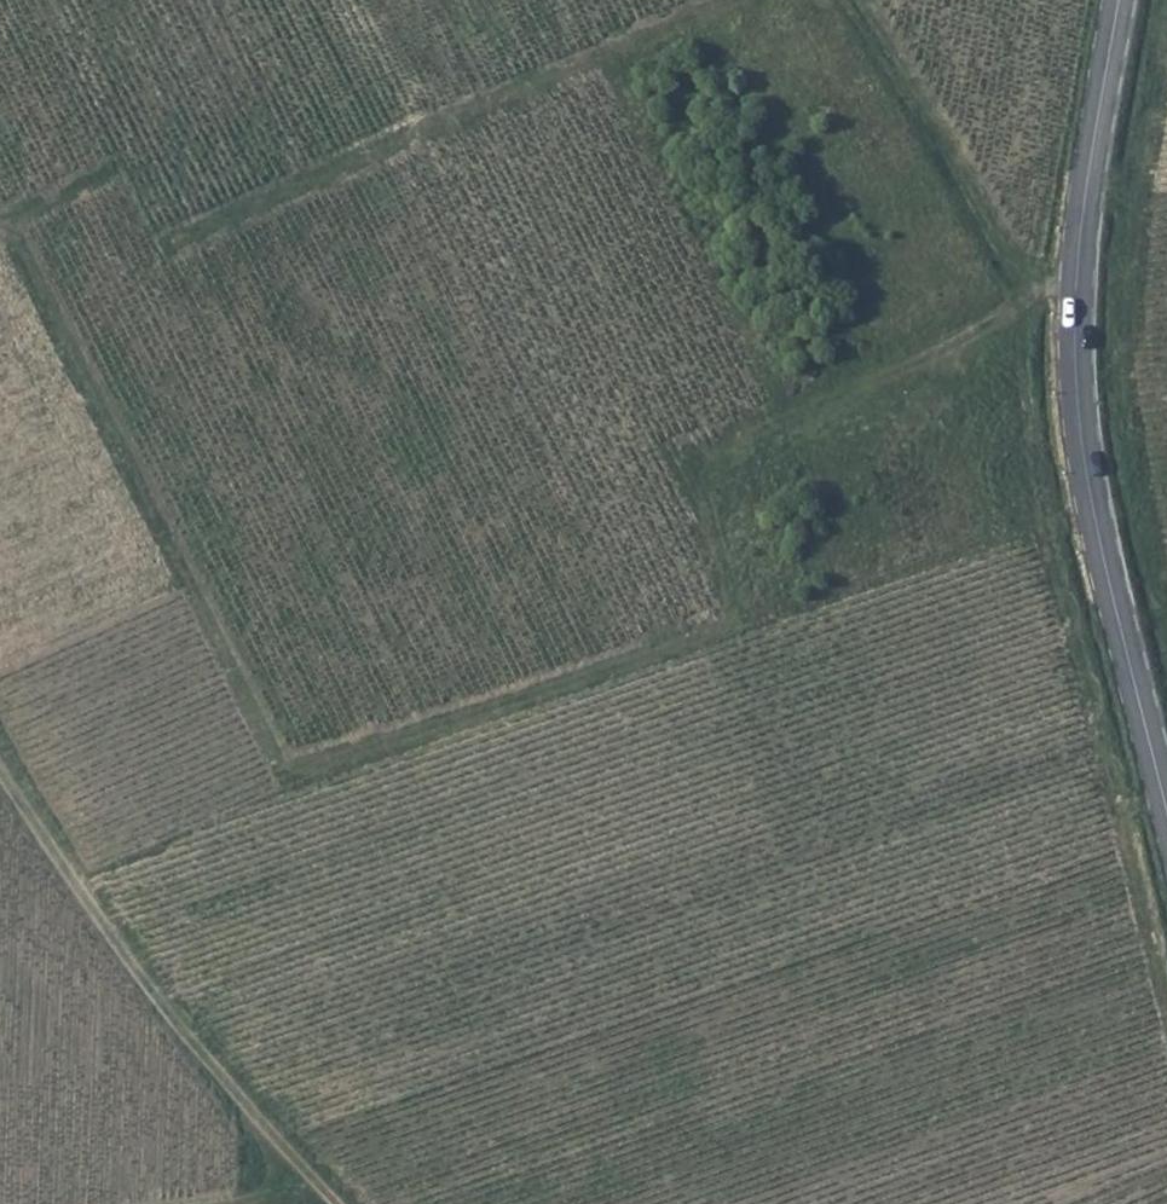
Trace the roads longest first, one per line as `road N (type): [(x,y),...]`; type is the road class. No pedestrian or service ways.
road 1 (secondary): [(1120,0),(1090,176),(1079,382),(1091,493),(1166,797)]
road 2 (track): [(0,777),(127,961),(254,1118),(335,1203)]

